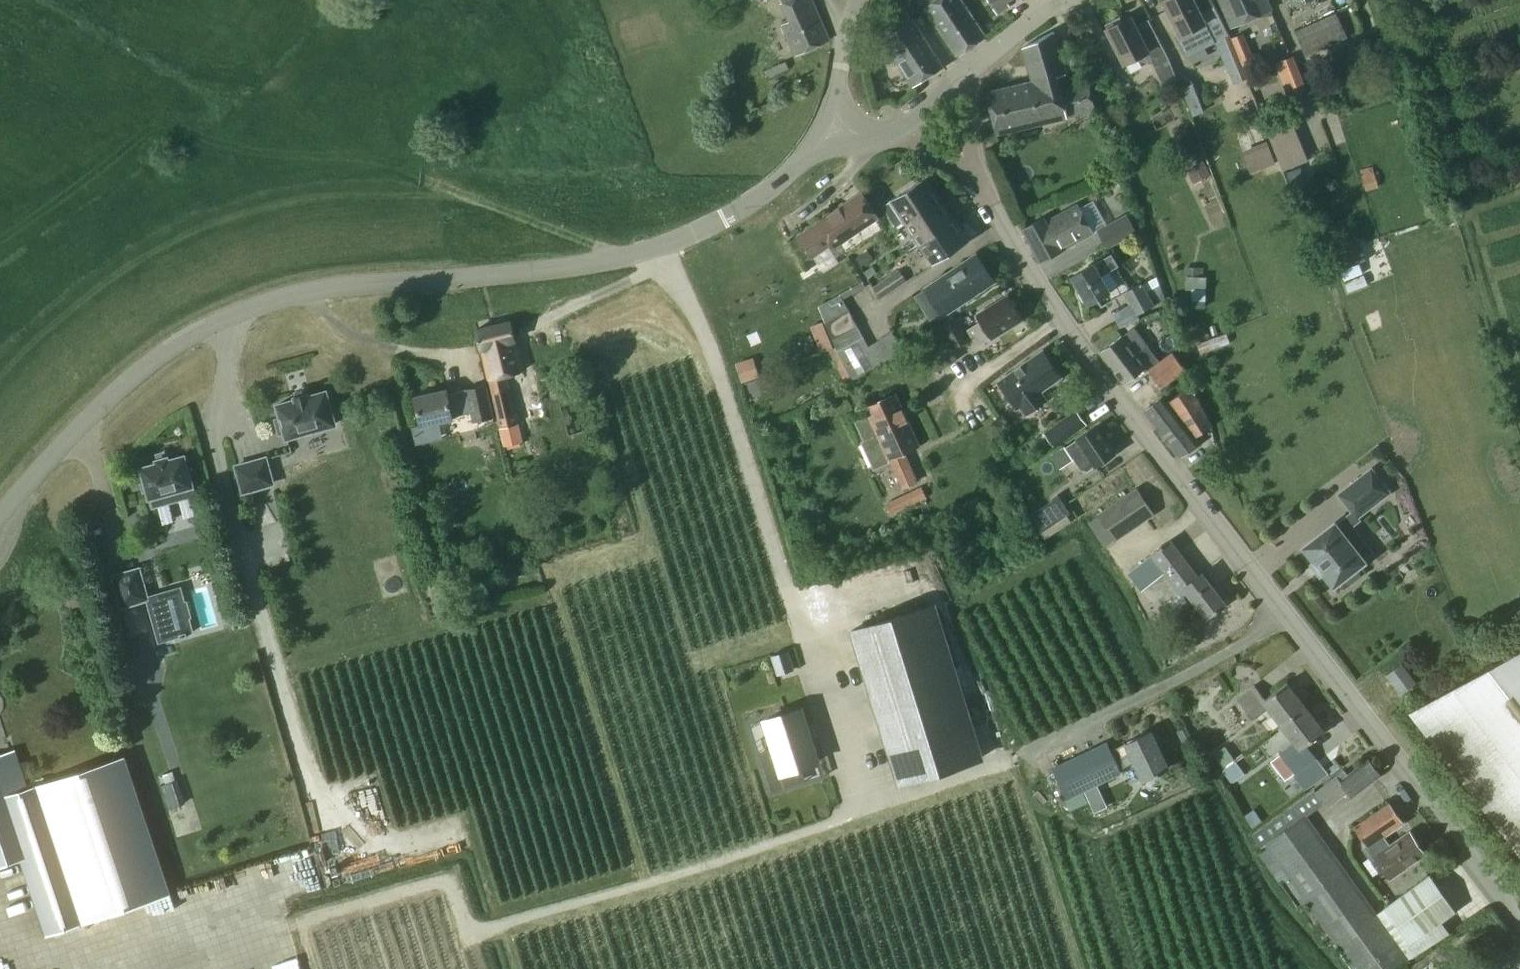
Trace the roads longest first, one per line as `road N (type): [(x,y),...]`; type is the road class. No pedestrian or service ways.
road 1 (unclassified): [(0,516),(112,395),(212,323),(341,287),(544,270),(654,251),(754,202),(808,154)]
road 2 (unclassified): [(1519,905),(1077,340),(986,201),(975,168)]

